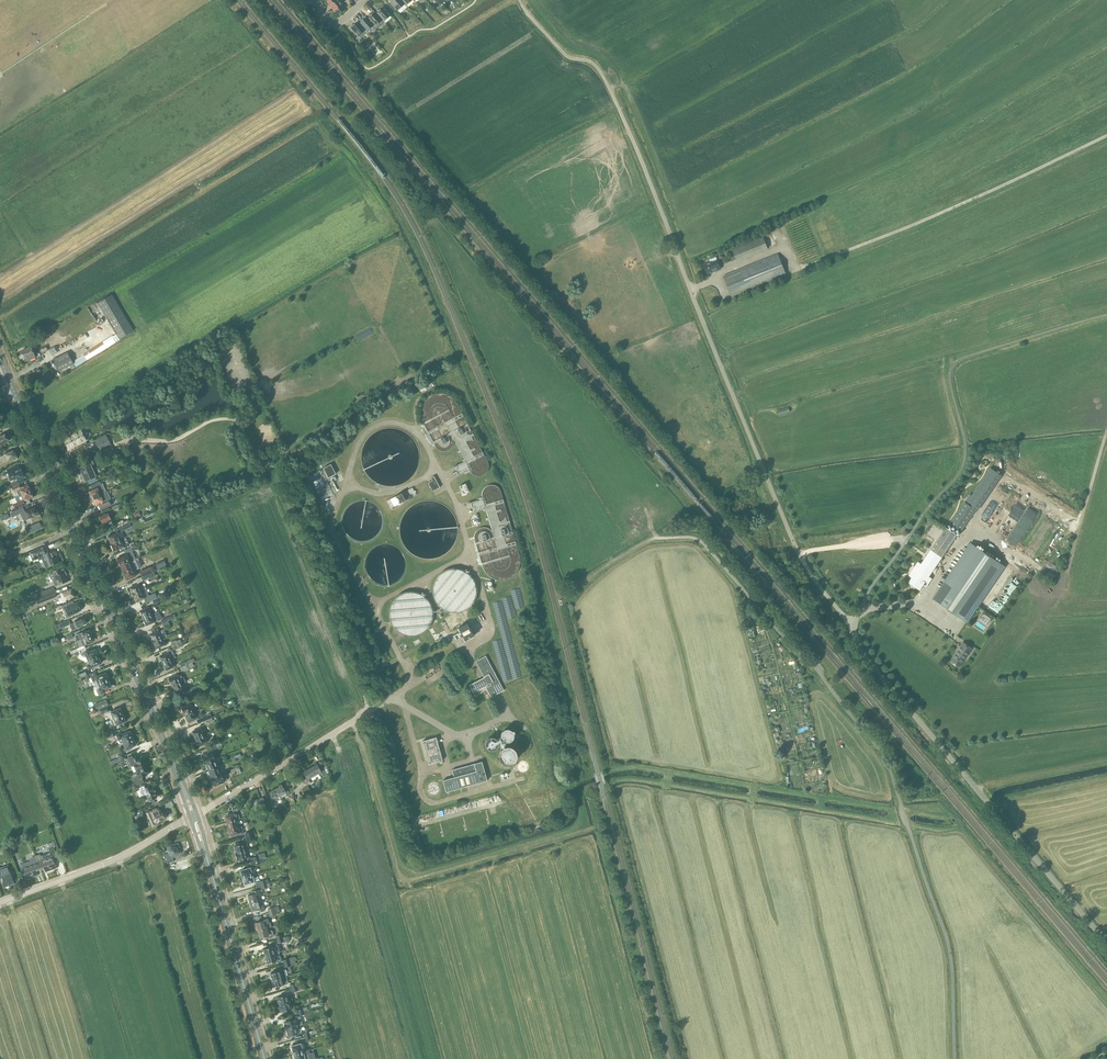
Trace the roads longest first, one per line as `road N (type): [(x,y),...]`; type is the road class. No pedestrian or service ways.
road 1 (unclassified): [(955,1058),(948,945),(883,753),(701,542),(654,538),(598,571)]
road 2 (unclassified): [(850,625),(791,536),(641,159),(591,62)]
road 3 (secondary): [(194,816),(0,358)]
road 4 (unclassified): [(850,625),(961,471),(965,442),(949,377),(956,362),(1106,315)]
road 5 (track): [(1106,428),(1066,574),(1049,577),(975,525),(920,601),(861,609)]
road 6 (unclassified): [(1106,942),(872,666),(850,625)]
road 7 (track): [(1106,137),(802,268)]
road 8 (secondary): [(264,1058),(194,816)]
road 9 (unclassified): [(0,901),(117,858),(194,816)]
road 10 (unclassified): [(194,816),(372,710)]

